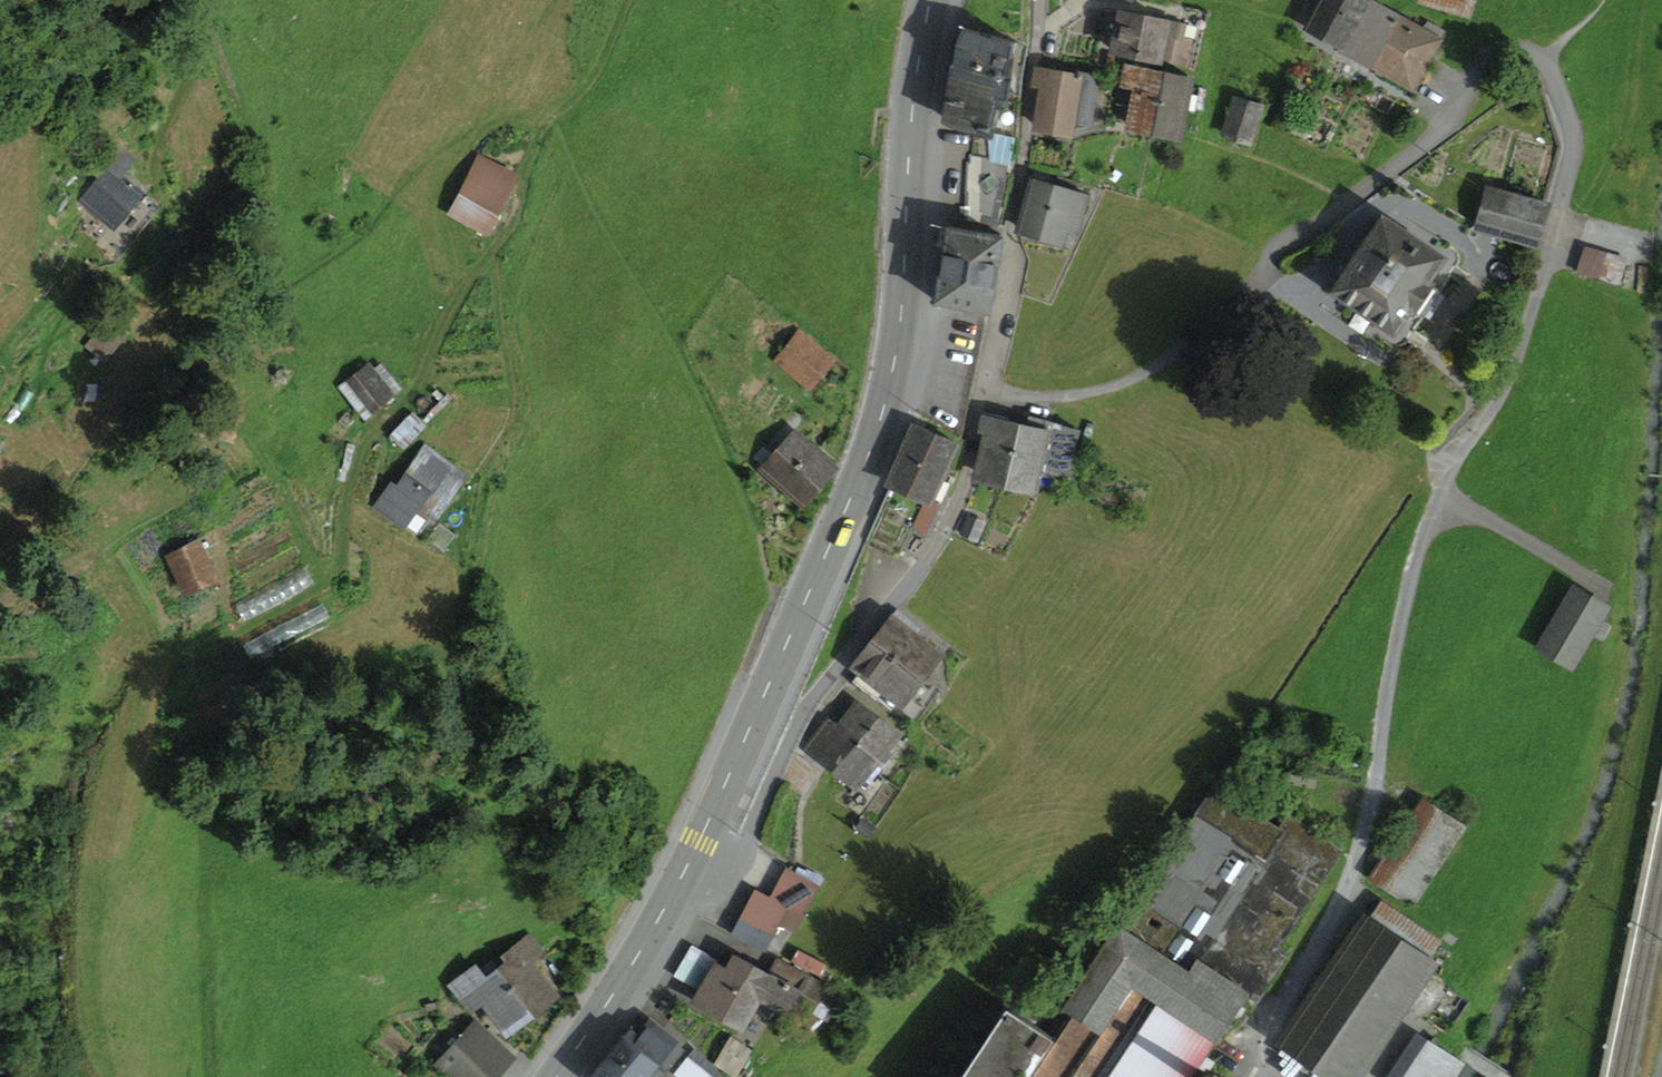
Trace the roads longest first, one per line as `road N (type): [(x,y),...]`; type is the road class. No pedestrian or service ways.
road 1 (primary): [(932,0),(911,135),(902,307),(879,423),(683,875)]
road 2 (residential): [(1542,60),(1514,52),(1486,60),(1450,123),(1276,254),(1187,346),(1134,378),(1085,394),(981,391)]
road 3 (residential): [(981,391),(962,497),(942,537),(817,693),(730,863),(721,872),(683,875)]
road 4 (residential): [(1039,0),(1021,171),(981,391)]
road 5 (primary): [(683,875),(556,1076)]

